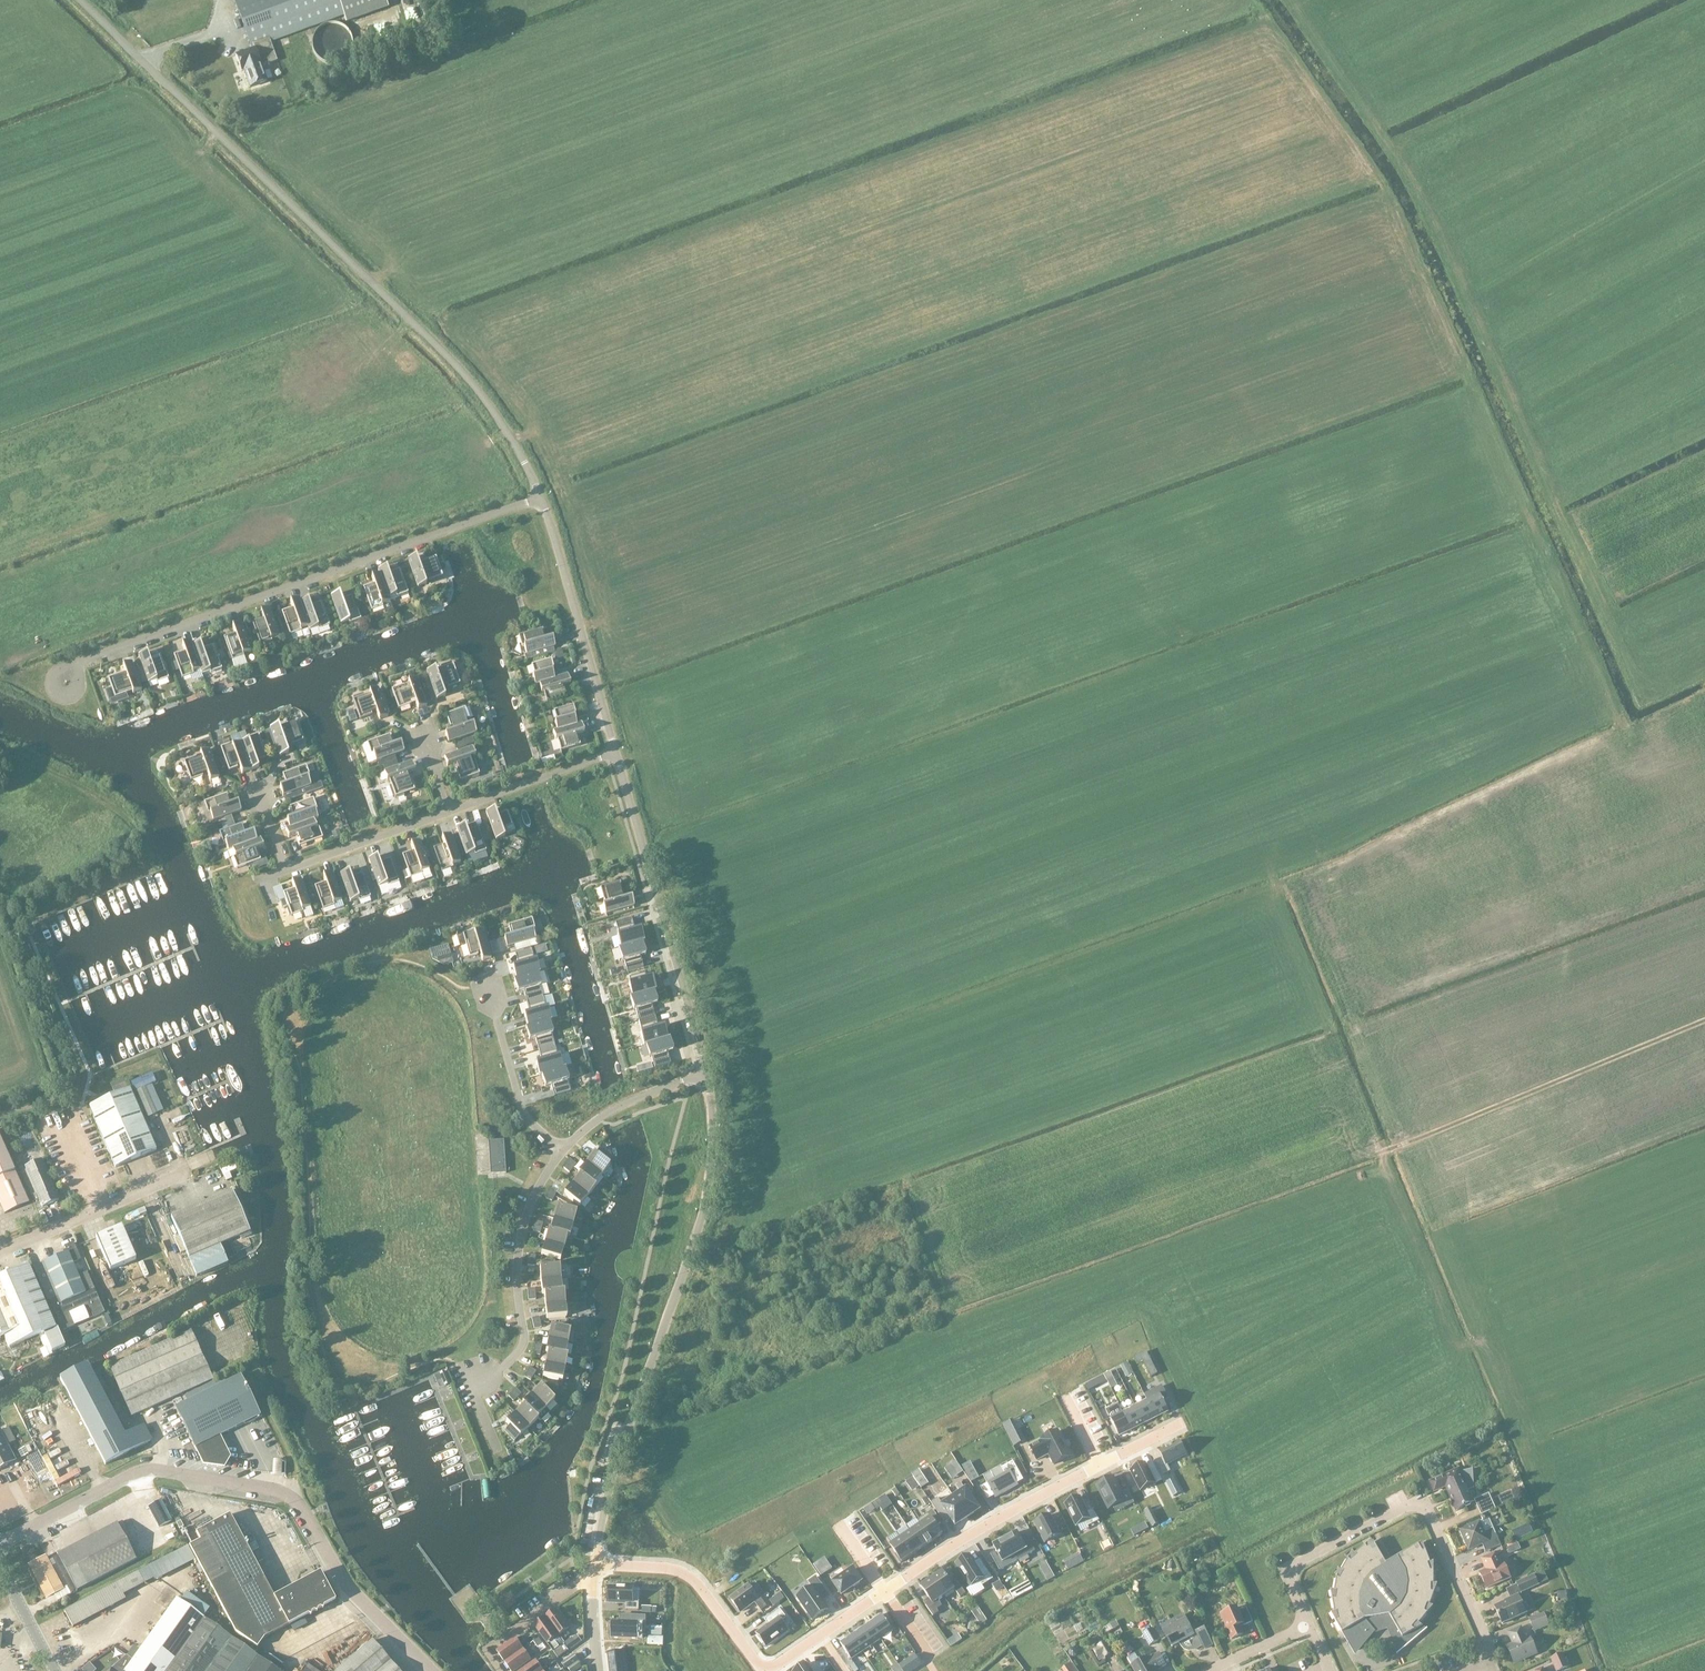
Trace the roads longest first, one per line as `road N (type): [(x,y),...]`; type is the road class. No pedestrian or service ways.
road 1 (residential): [(594,1564),(687,1575),(767,1669),(962,1539),(1176,1426)]
road 2 (unclassified): [(540,497),(463,375),(79,0)]
road 3 (unclassified): [(431,1670),(348,1588),(301,1509),(282,1492),(146,1470),(0,1543)]
road 4 (residential): [(64,683),(89,657),(540,497)]
road 5 (unclassified): [(594,1564),(614,1471),(702,1211),(711,1142),(705,1074)]
road 6 (track): [(1704,1020),(1383,1153)]
road 7 (residential): [(497,1452),(475,1396),(477,1378),(501,1368),(522,1344),(521,1233),(562,1152)]
road 8 (unclassified): [(705,1074),(615,752)]
road 9 (unclassified): [(615,752),(540,497)]
road 10 (residential): [(1308,1625),(1282,1570),(1422,1498)]
road 11 (unclassified): [(0,1252),(190,1170)]
road 12 (residential): [(562,1152),(523,1114),(486,984)]
road 13 (residential): [(1486,1665),(1485,1639),(1422,1498)]
road 14 (residential): [(449,811),(615,752)]
road 15 (residential): [(285,870),(449,811)]
road 16 (residential): [(562,1152),(617,1107),(705,1074)]
road 17 (residential): [(501,1670),(486,1650),(593,1581)]

